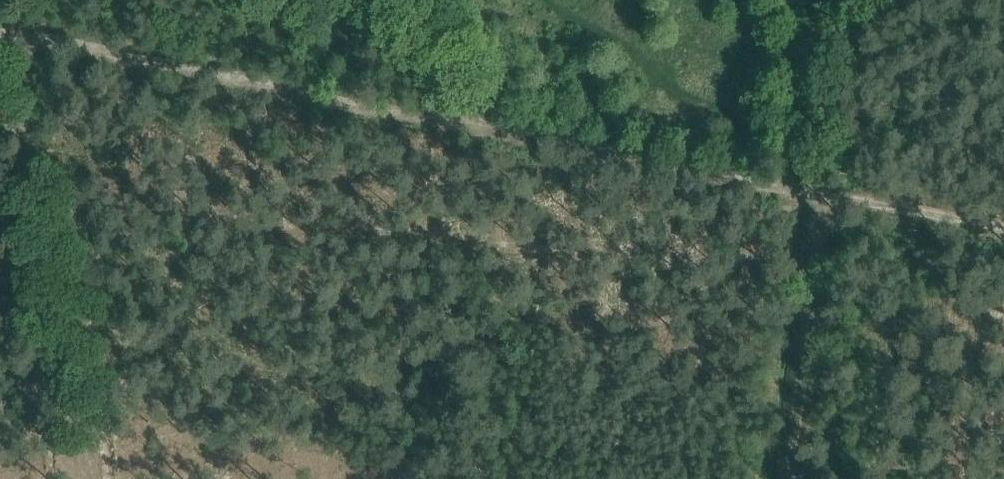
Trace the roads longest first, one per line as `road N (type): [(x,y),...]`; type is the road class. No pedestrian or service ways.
road 1 (track): [(830,194),(5,25)]
road 2 (track): [(93,478),(5,25)]
road 3 (track): [(800,478),(830,194)]
road 4 (track): [(830,194),(1003,225)]

